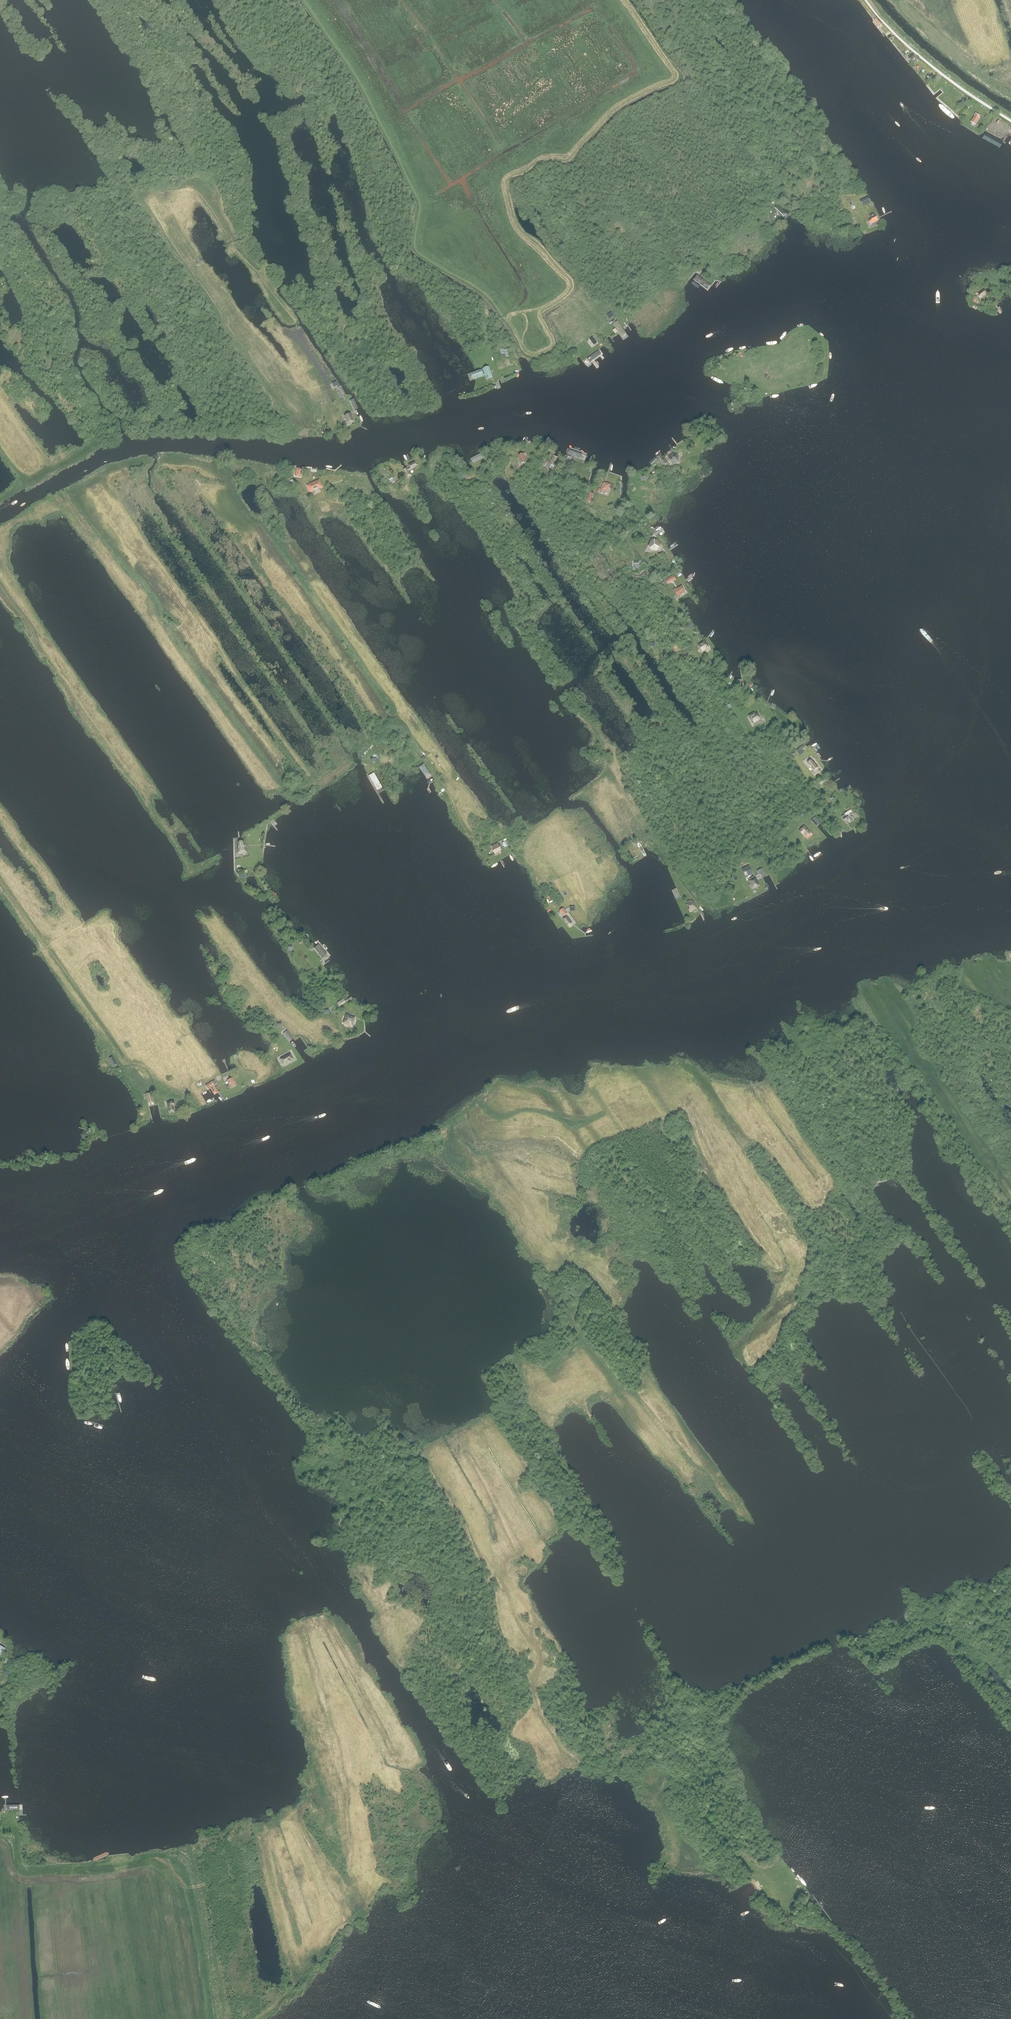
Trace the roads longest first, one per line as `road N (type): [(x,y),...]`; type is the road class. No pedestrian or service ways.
road 1 (track): [(1010,93),(901,0)]

